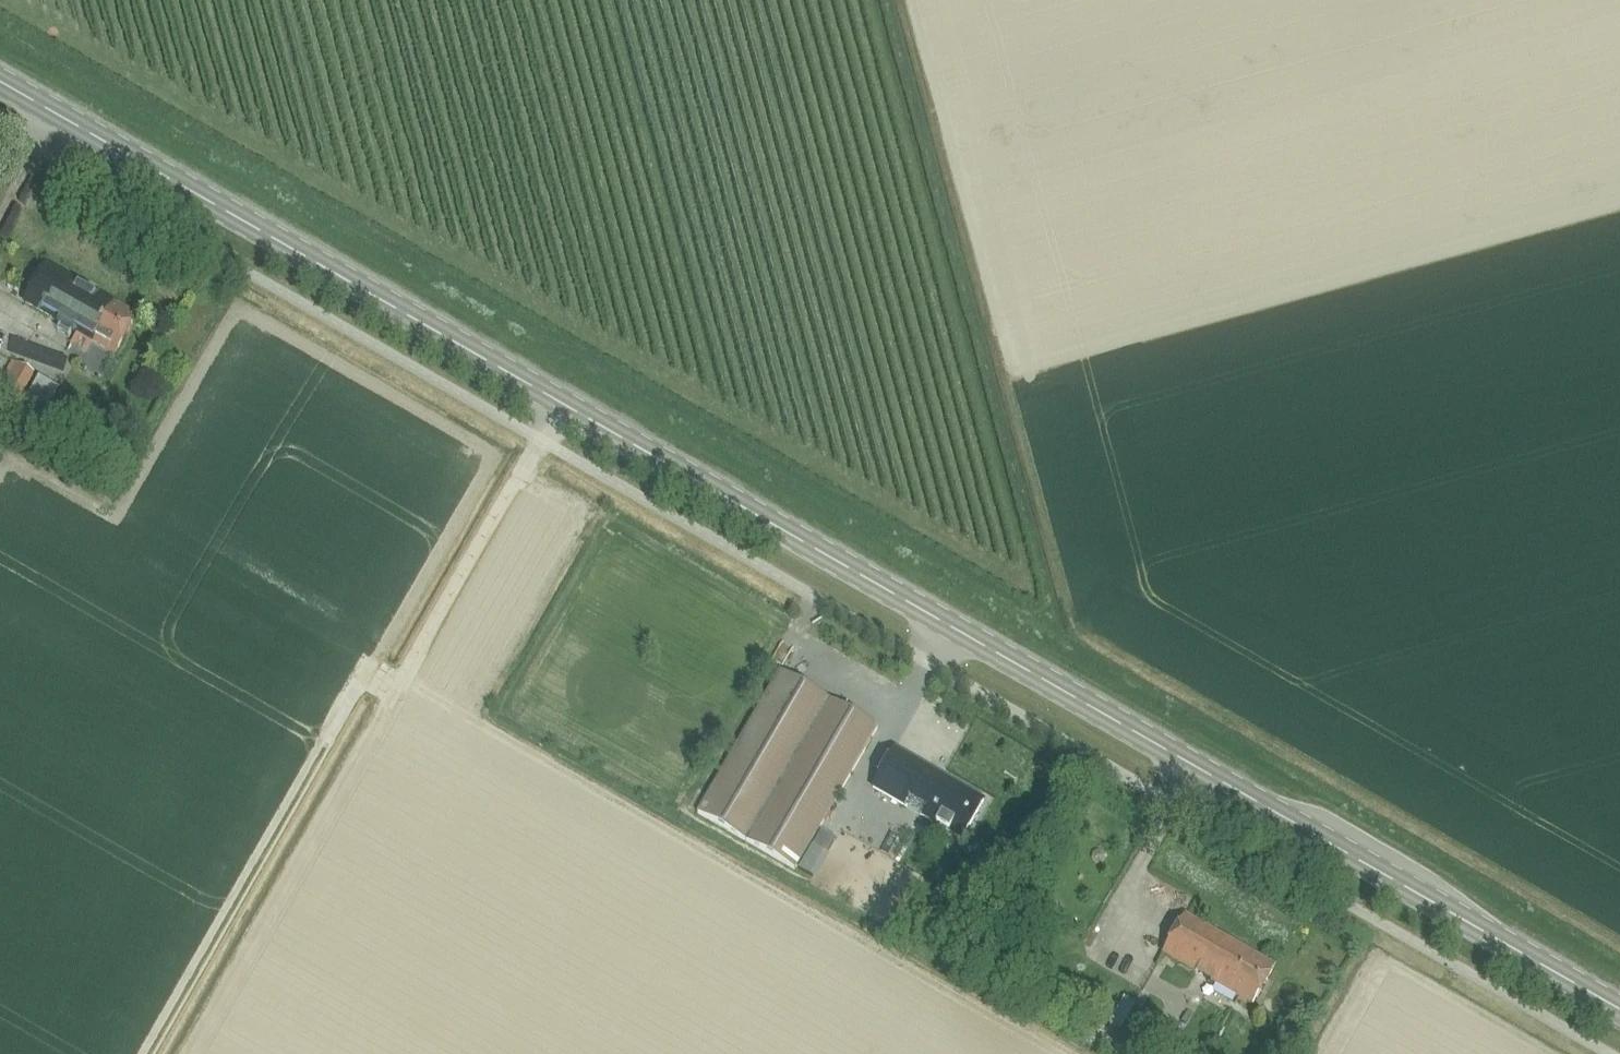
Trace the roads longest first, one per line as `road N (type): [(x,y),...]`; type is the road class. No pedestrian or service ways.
road 1 (primary): [(952,626),(0,81)]
road 2 (primary): [(1619,1008),(1197,766)]
road 3 (primary): [(1197,766),(952,626)]
road 4 (track): [(525,471),(397,691)]

